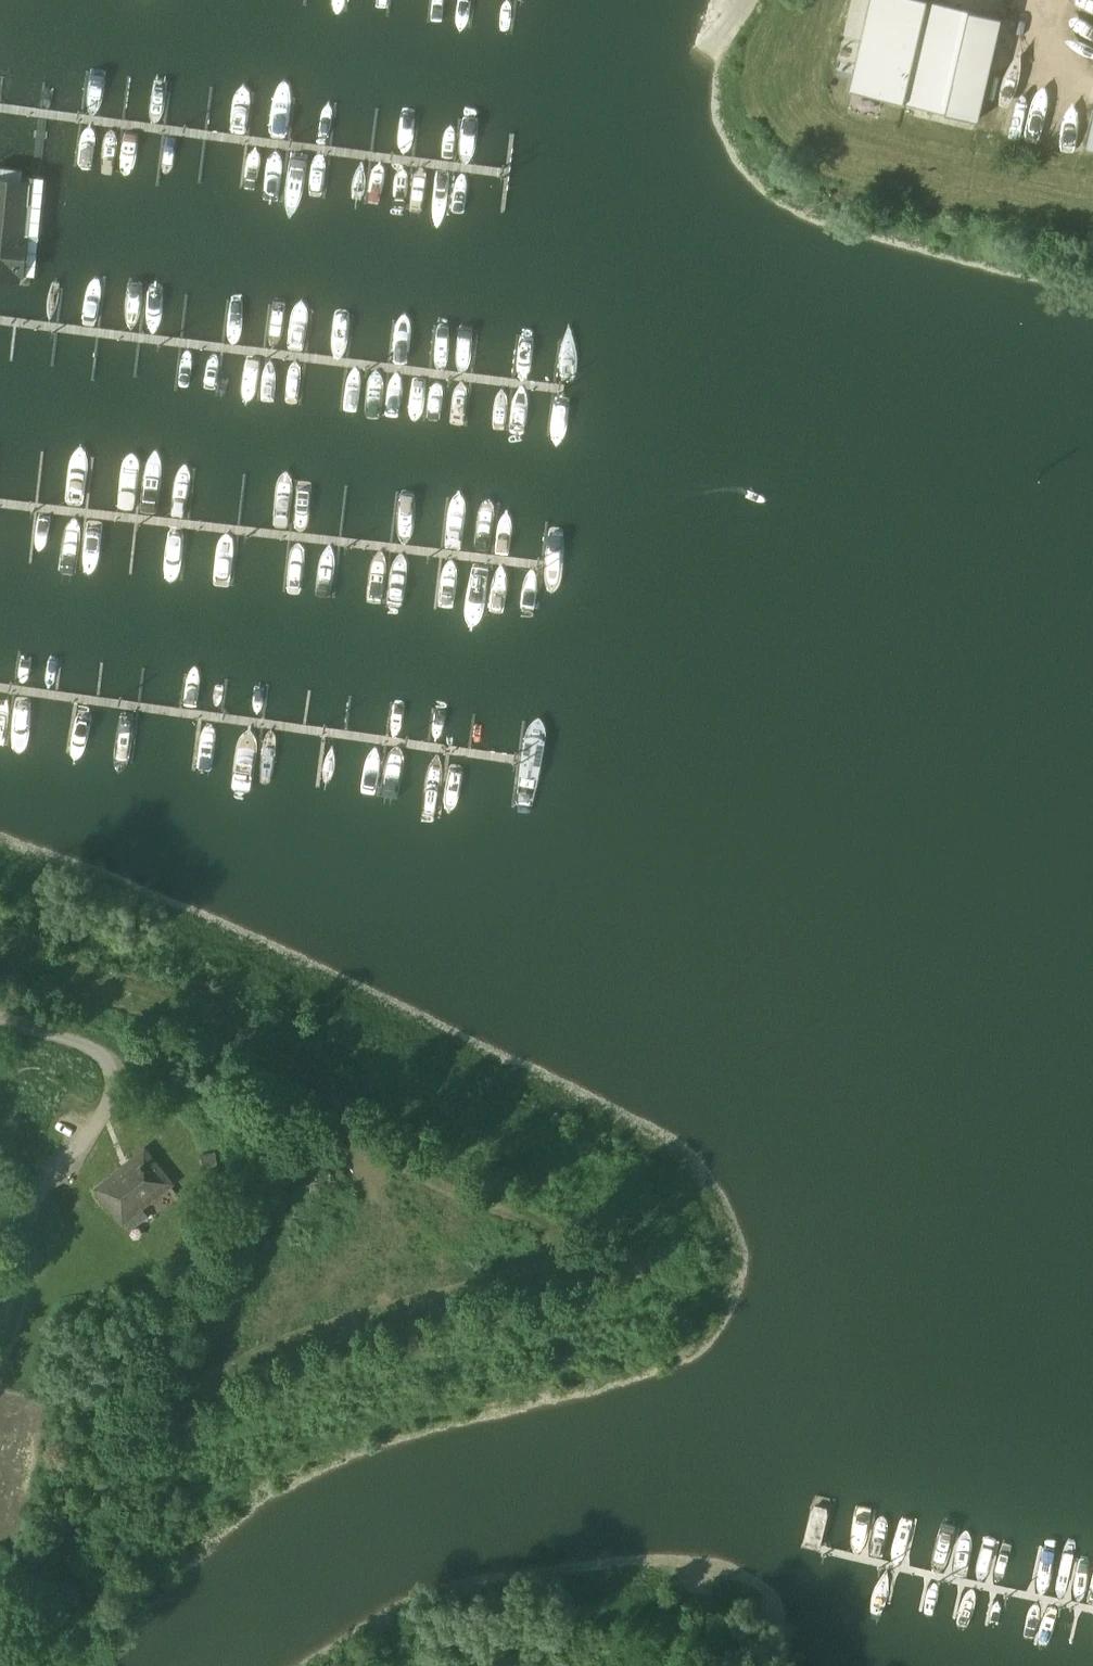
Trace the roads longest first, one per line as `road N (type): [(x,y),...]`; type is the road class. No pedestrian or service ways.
road 1 (unclassified): [(0,1021),(88,1047),(115,1081),(112,1102),(41,1195),(0,1325)]

